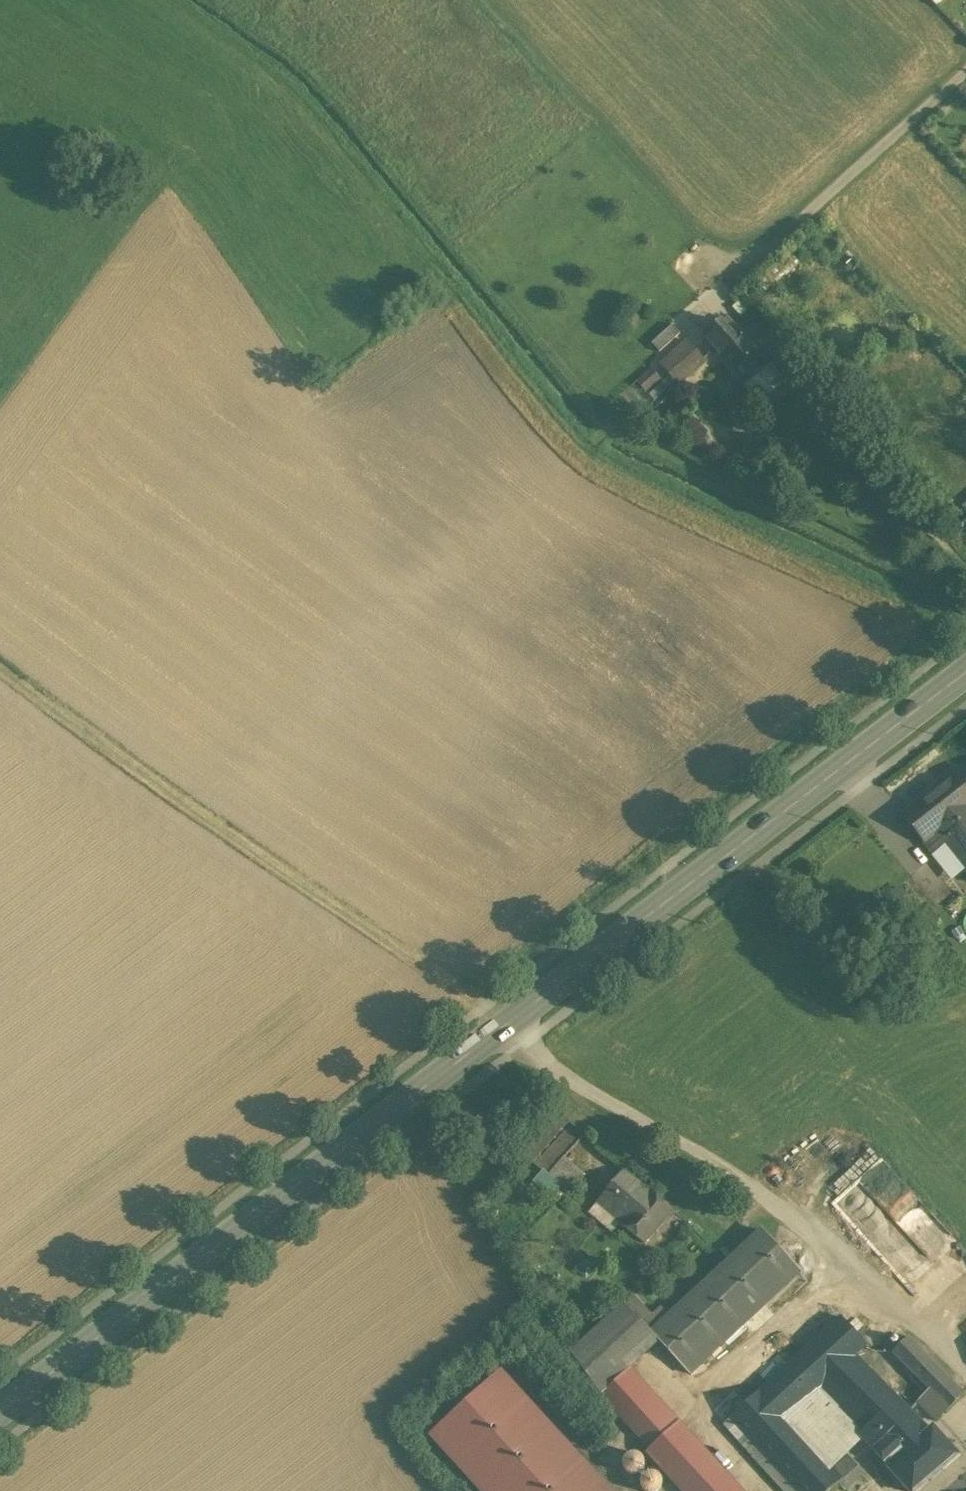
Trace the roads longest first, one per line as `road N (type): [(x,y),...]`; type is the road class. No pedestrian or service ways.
road 1 (primary): [(0,1413),(965,674)]

